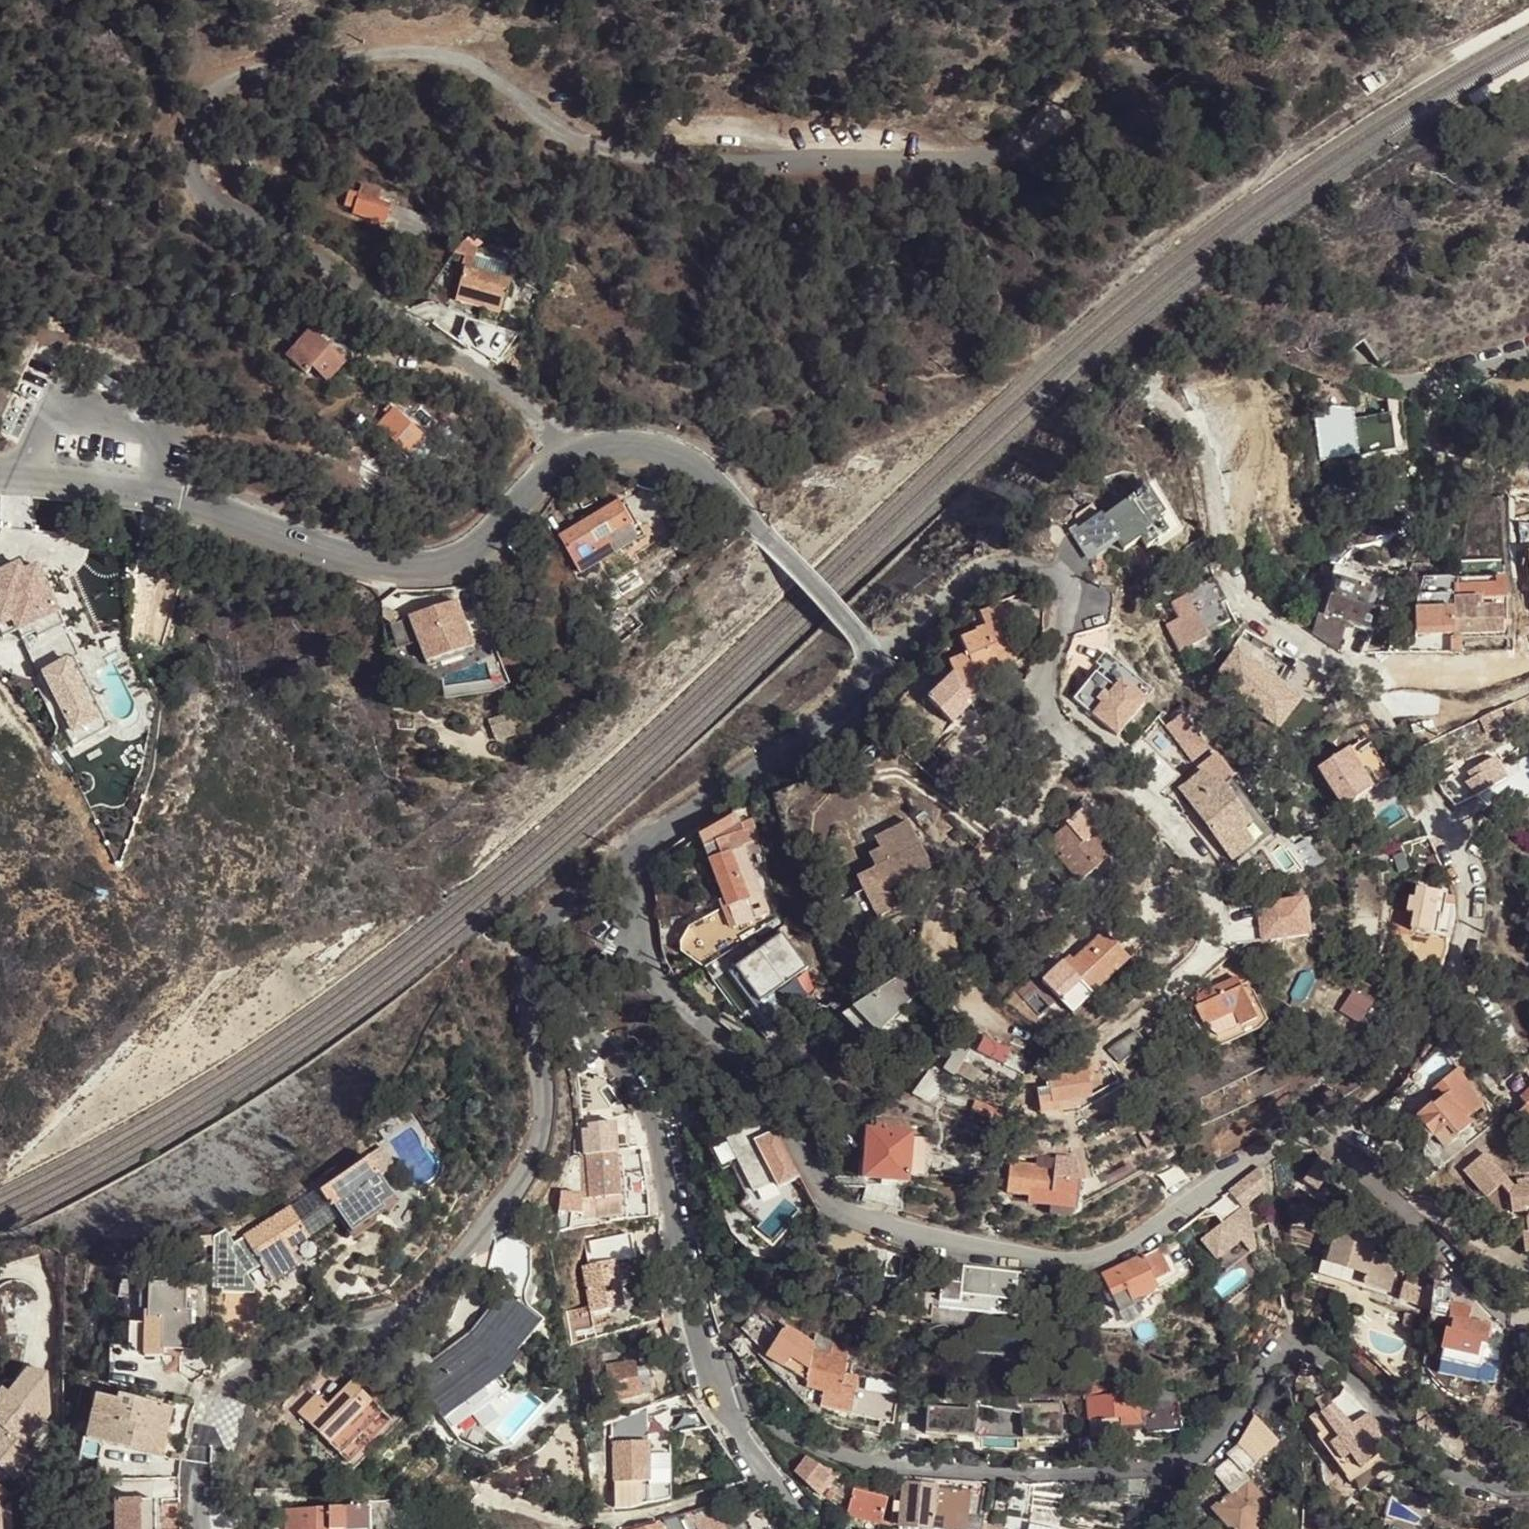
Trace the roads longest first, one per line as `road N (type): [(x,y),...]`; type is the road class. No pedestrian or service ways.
road 1 (unclassified): [(1166,82),(1144,67),(1103,67),(1024,145),(996,160),(684,166),(579,143),(466,65),(433,56),(307,59),(221,88),(195,132),(194,159),(209,198),(466,362),(564,453)]
road 2 (residential): [(1324,1125),(1247,1164),(1117,1252),(1082,1263),(933,1238),(853,1214),(825,1195),(766,1094),(644,952),(630,854)]
road 3 (residential): [(719,1395),(814,1444),(870,1462),(1083,1474),(1190,1459),(1228,1429),(1270,1364),(1300,1345),(1342,1371),(1439,1463),(1496,1483),(1528,1484)]
road 4 (residential): [(199,1528),(198,1440),(237,1381),(277,1354),(417,1305),(522,1174),(545,1104),(525,999),(536,969)]
road 5 (tertiary): [(564,453),(472,550),(412,569),(153,488),(0,472)]
road 6 (residential): [(1346,674),(1410,743),(1475,887),(1464,947),(1437,1006),(1383,1085),(1324,1125)]
road 7 (residential): [(1528,357),(1430,383),(1381,372),(1166,82)]
road 8 (tertiary): [(536,969),(652,1118),(676,1243),(719,1395)]
road 9 (residential): [(1076,742),(1048,699),(1066,599),(1056,574),(990,566),(964,579),(897,646),(871,659)]
road 10 (residential): [(1119,1029),(1196,970),(1211,947),(1215,913),(1193,852),(1076,742)]
road 11 (residential): [(1076,742),(976,862),(951,915),(958,967),(1013,1040)]
road 12 (residential): [(1158,396),(1197,439),(1240,597),(1346,674)]
road 13 (residential): [(771,1480),(590,1519),(463,1489)]
road 14 (tertiary): [(630,854),(835,710),(867,679),(871,659)]
road 15 (residential): [(1497,1302),(1324,1125)]
road 16 (tertiary): [(765,535),(724,487),(686,460),(624,446),(564,453)]
road 17 (residential): [(1346,674),(1473,672),(1528,659)]
road 18 (tertiary): [(765,535),(863,639),(871,659)]
road 19 (tertiary): [(536,969),(532,949),(544,926),(630,854)]

